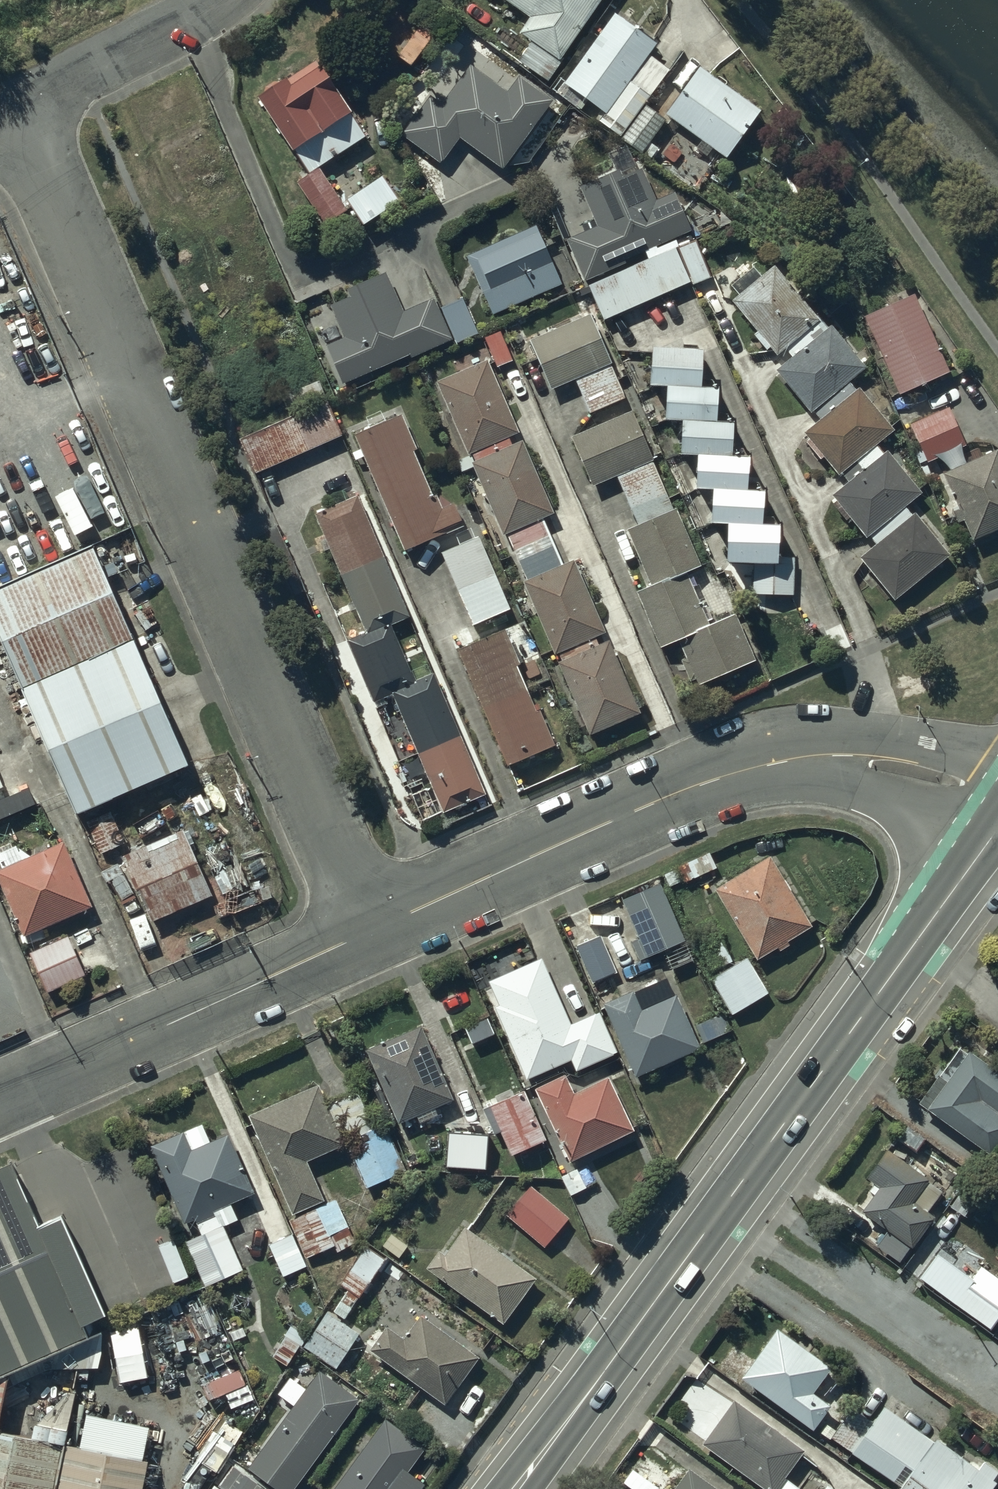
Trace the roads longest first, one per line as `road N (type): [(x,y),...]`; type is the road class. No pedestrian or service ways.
road 1 (unclassified): [(15,108),(371,927)]
road 2 (primary): [(518,1488),(997,826)]
road 3 (unclassified): [(371,927),(694,787),(781,763),(902,762),(997,801)]
road 4 (unclassified): [(0,1092),(371,927)]
road 5 (unclassified): [(215,0),(15,108)]

